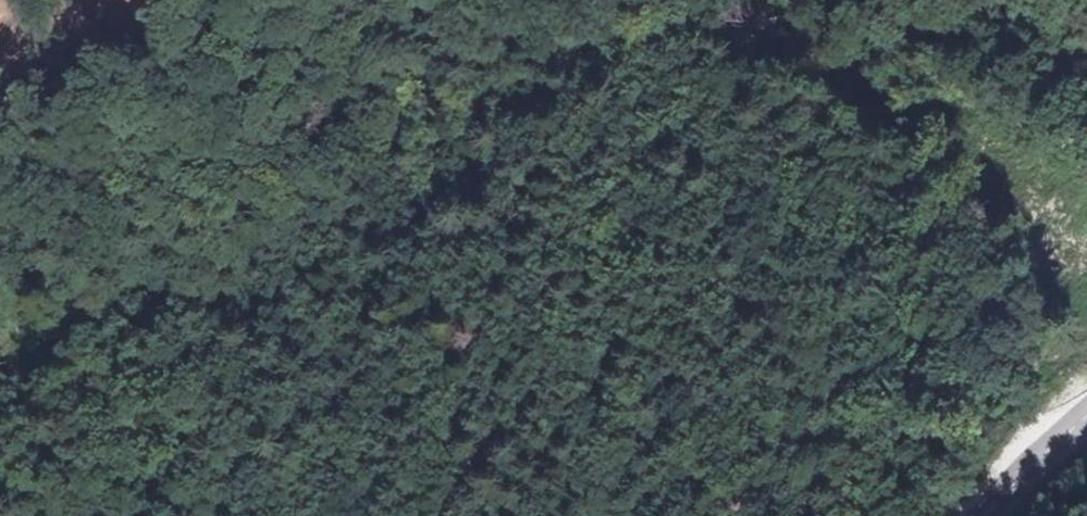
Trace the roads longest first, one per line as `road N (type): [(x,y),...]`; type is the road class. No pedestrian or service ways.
road 1 (tertiary): [(1086,431),(1020,482),(994,515)]

